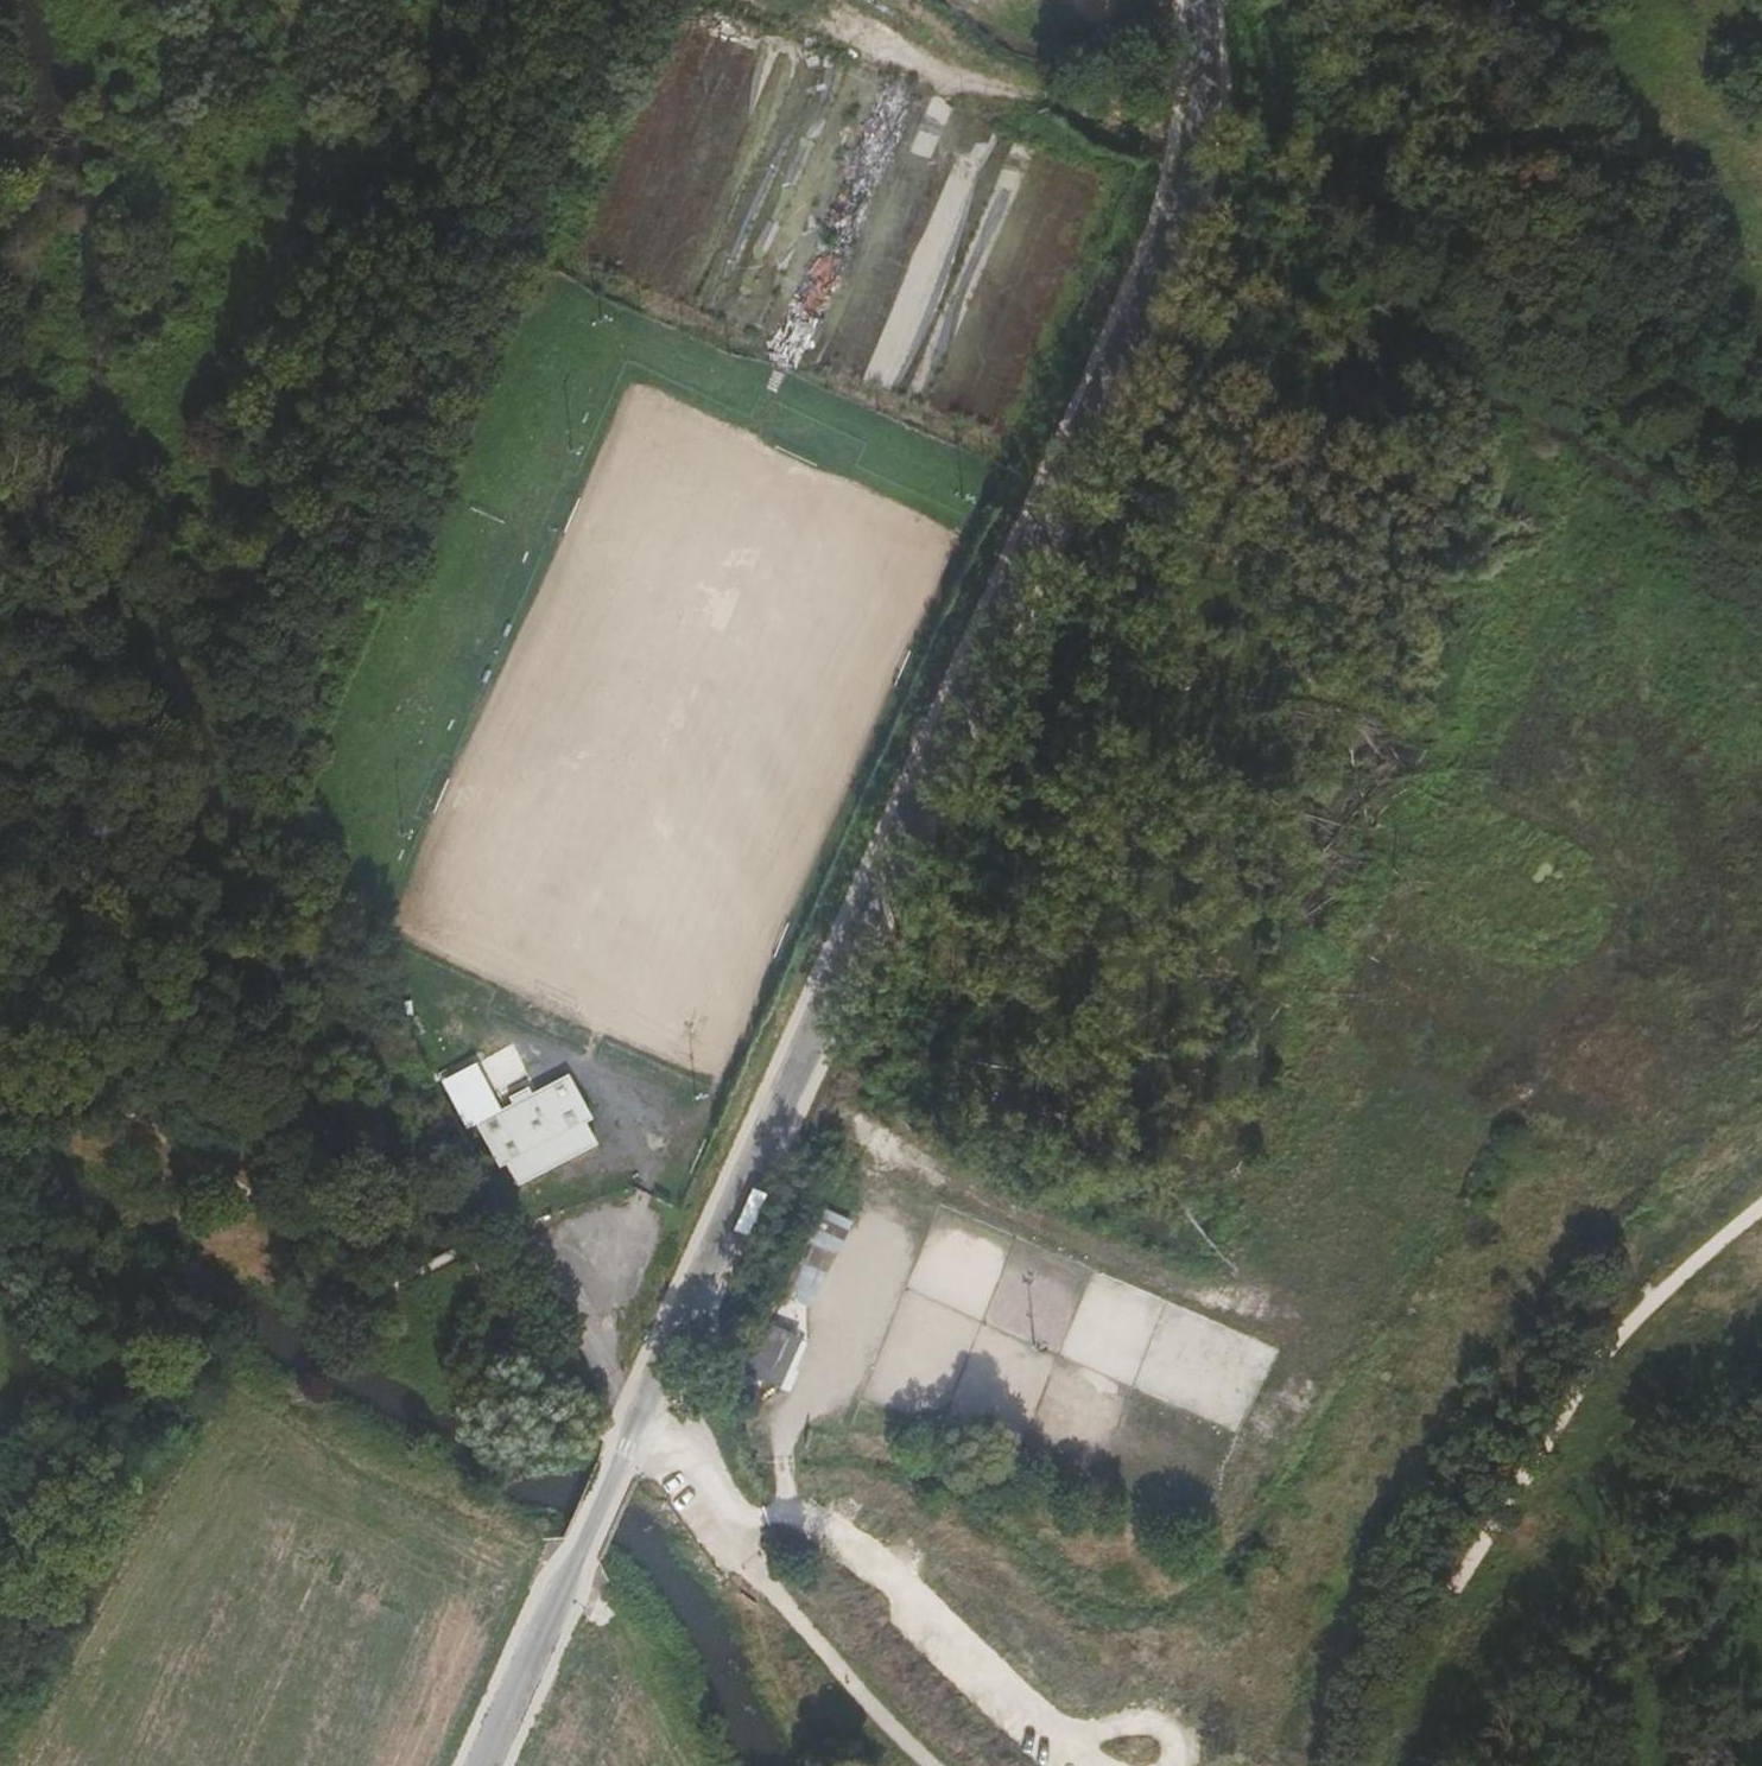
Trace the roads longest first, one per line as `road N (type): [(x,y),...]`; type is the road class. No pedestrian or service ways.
road 1 (tertiary): [(483,1765),(1156,277),(1207,50),(1201,0)]

